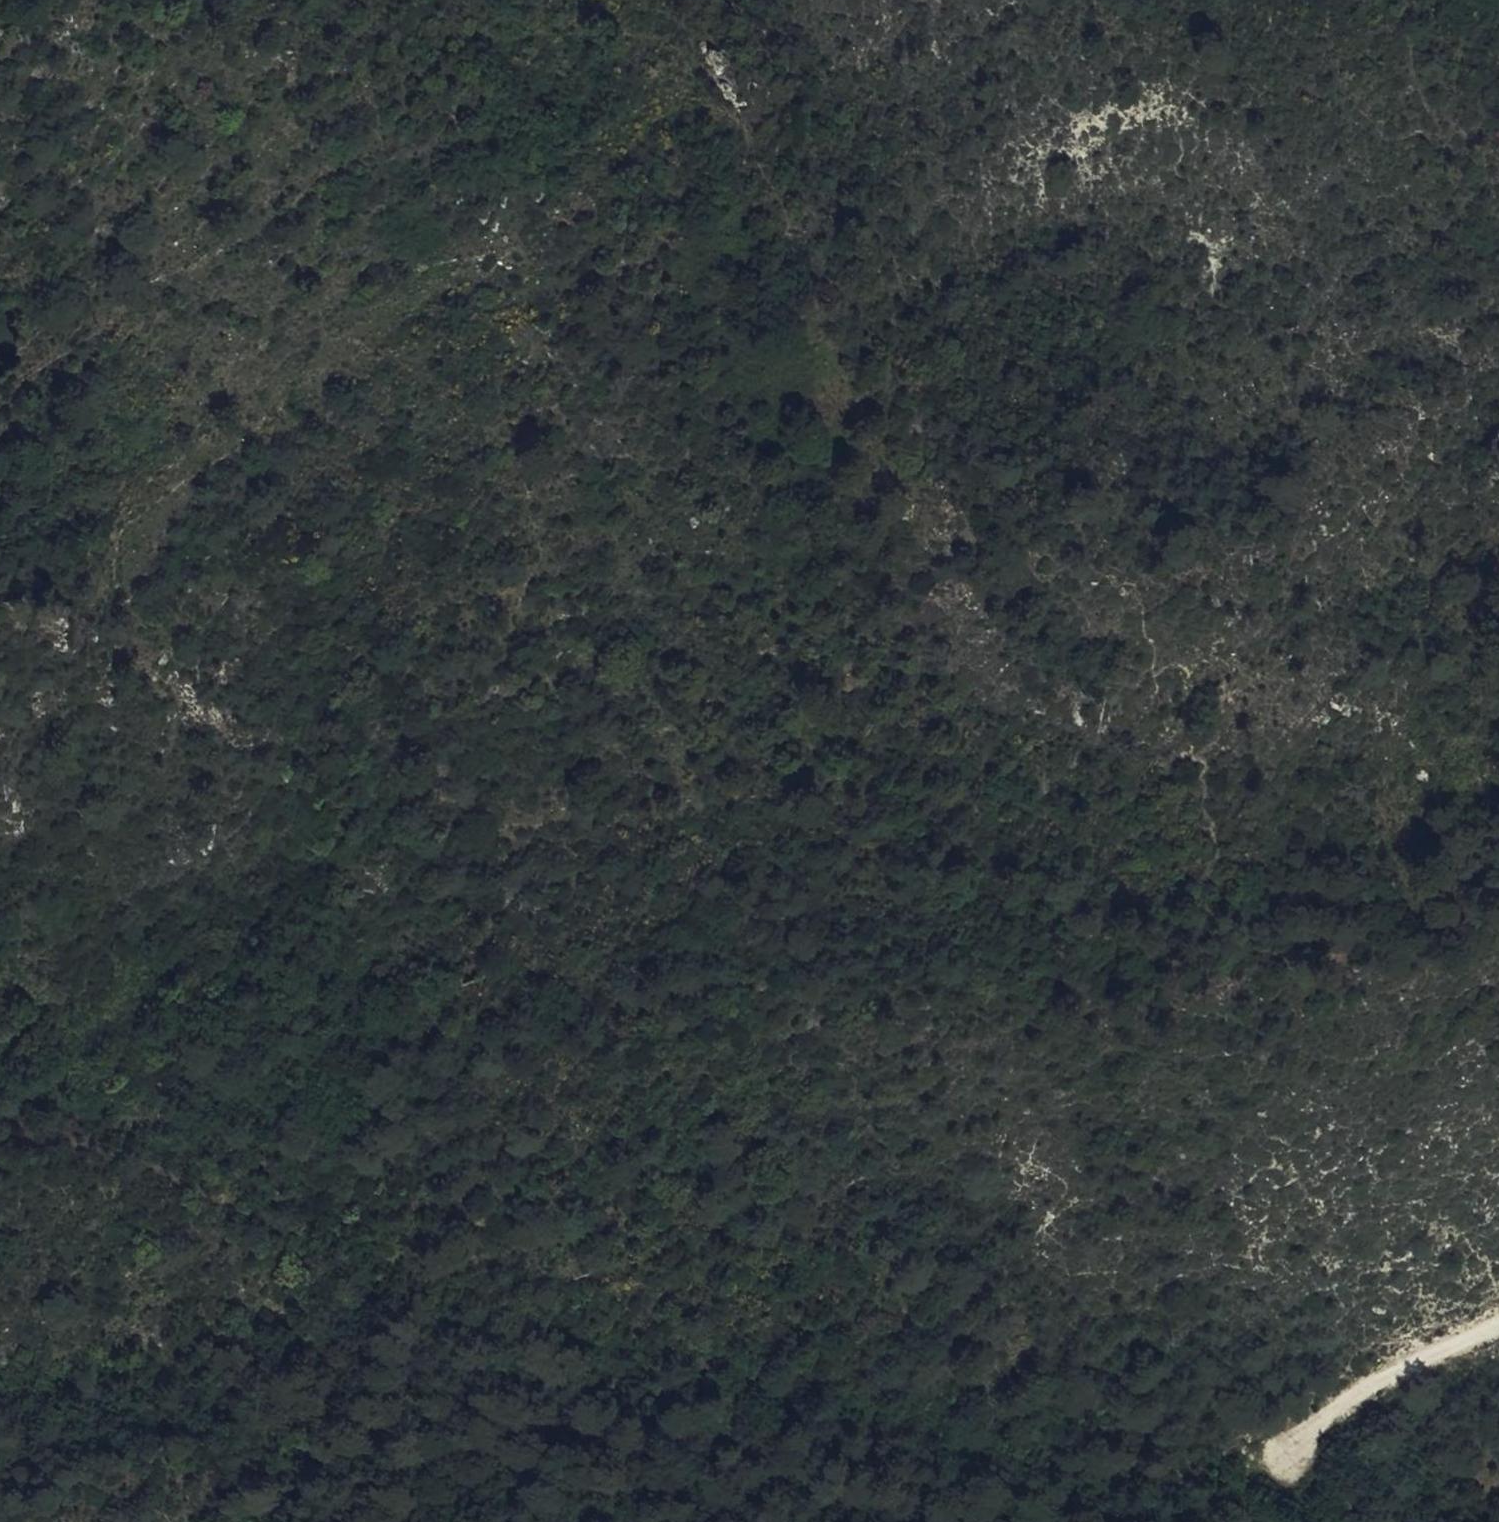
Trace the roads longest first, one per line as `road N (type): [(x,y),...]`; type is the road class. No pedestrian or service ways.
road 1 (track): [(1286,1449),(1330,1412),(1498,1325)]

